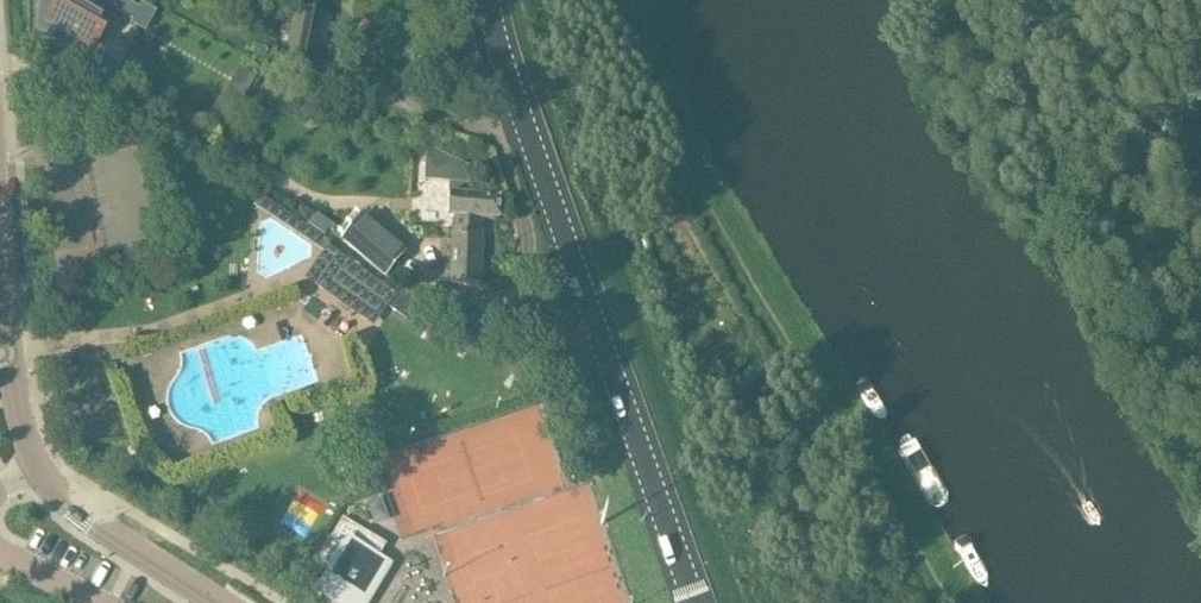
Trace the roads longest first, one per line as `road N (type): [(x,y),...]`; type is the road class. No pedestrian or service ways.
road 1 (secondary): [(694,602),(489,0)]
road 2 (unclassified): [(216,602),(83,524),(38,473)]
road 3 (unclassified): [(38,473),(16,425),(6,354)]

